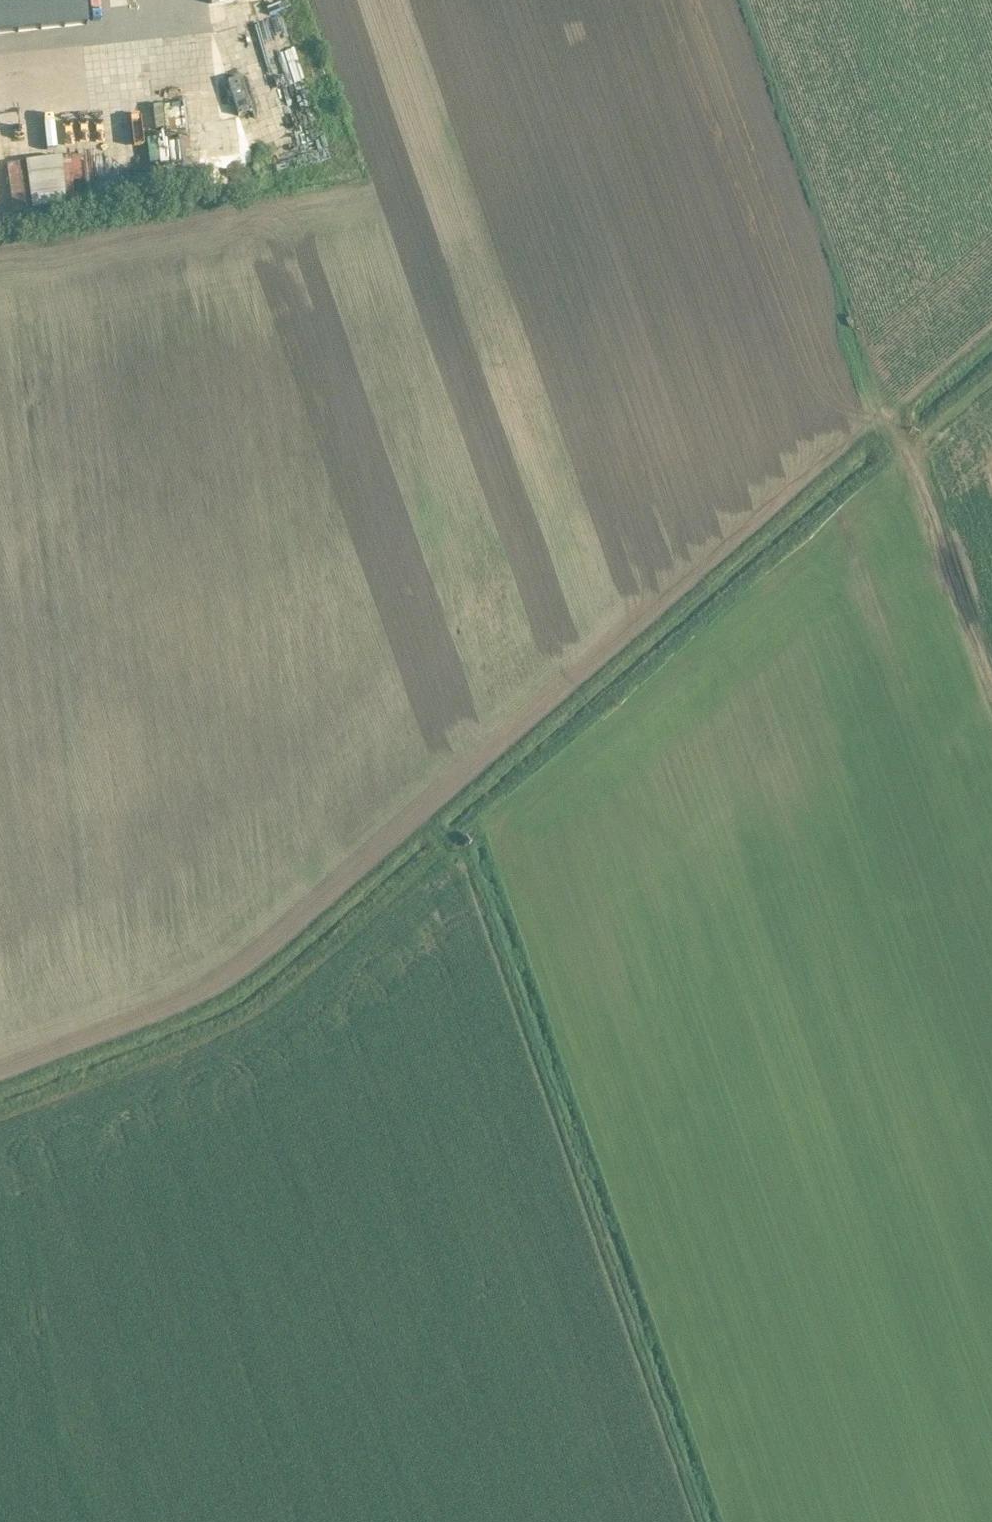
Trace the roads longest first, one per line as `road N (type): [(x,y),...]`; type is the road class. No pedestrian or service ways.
road 1 (track): [(991,671),(762,0)]

